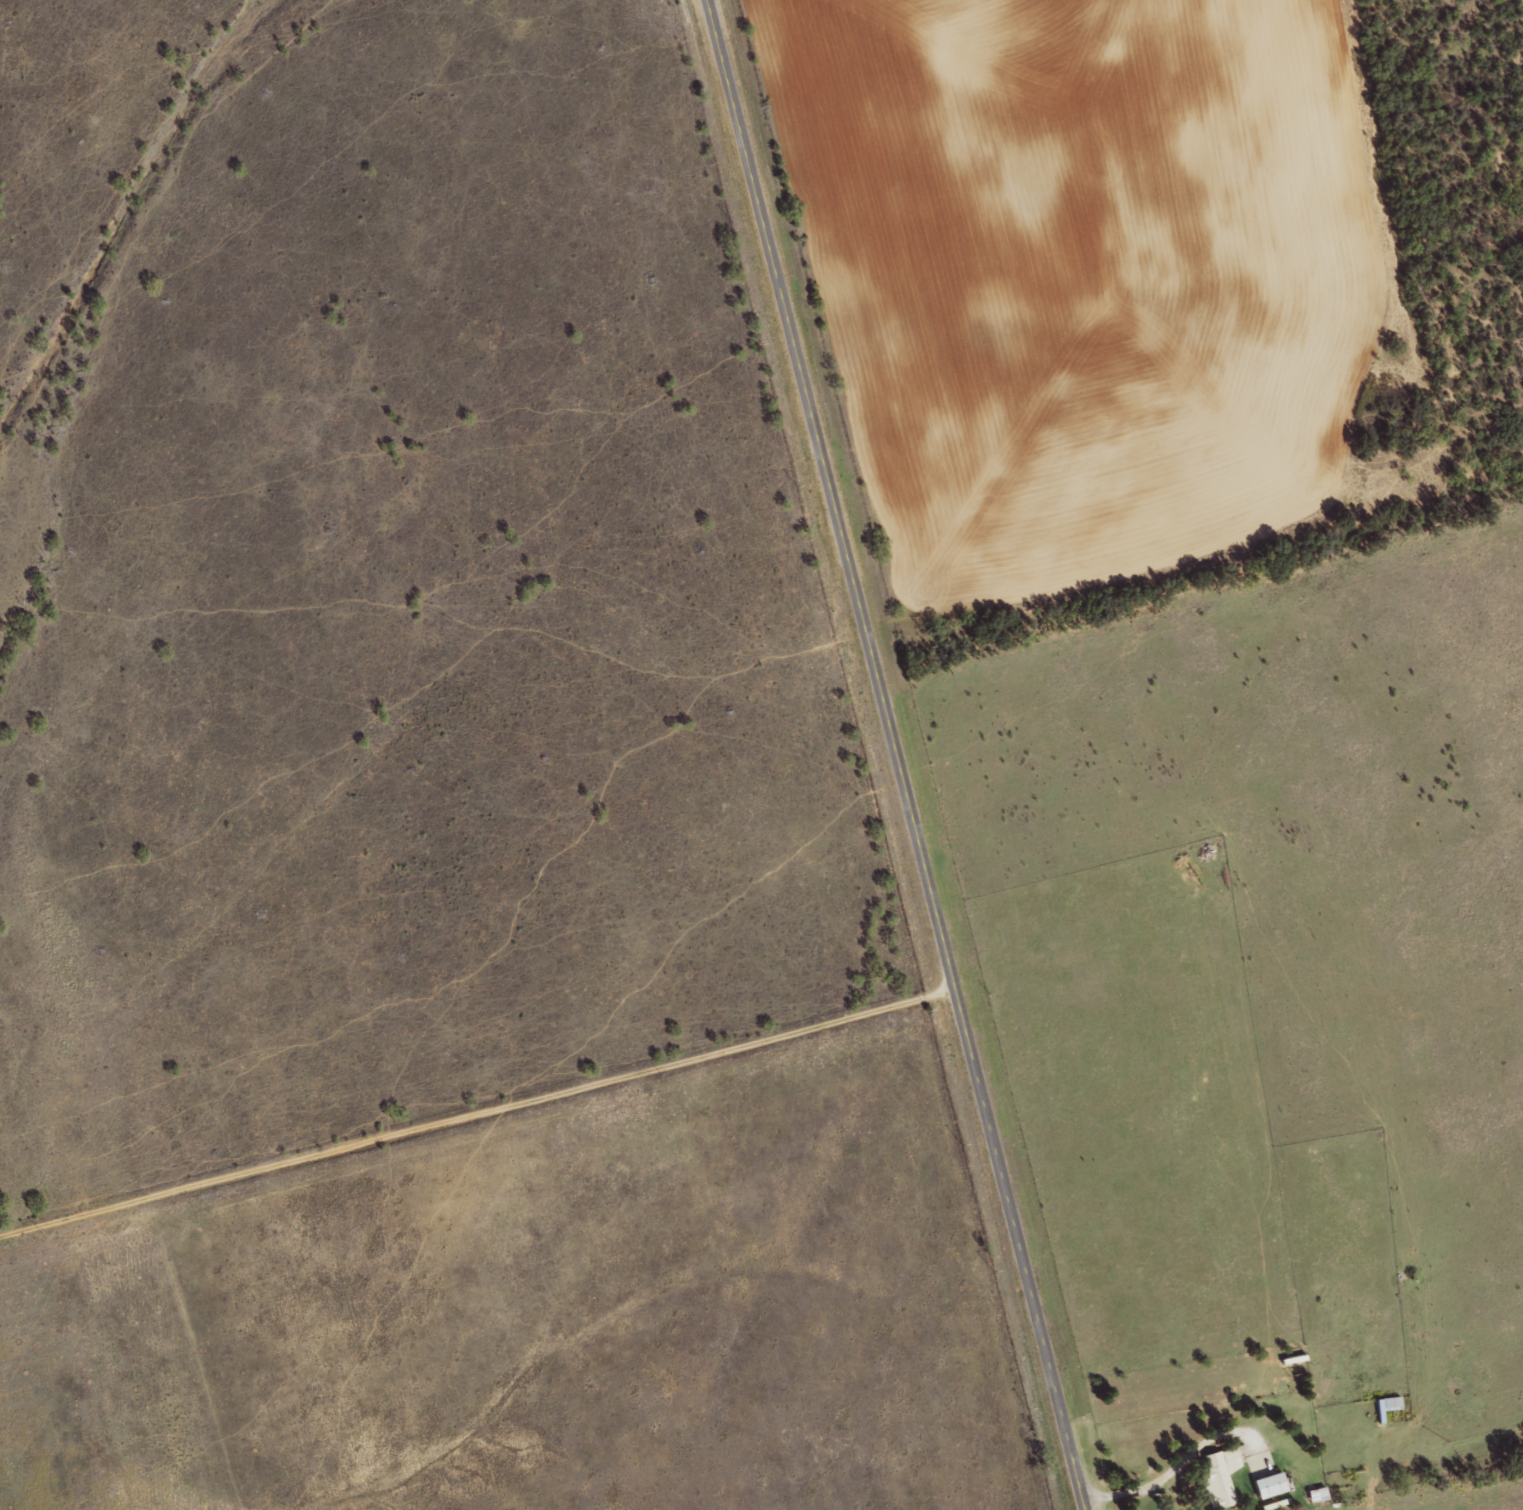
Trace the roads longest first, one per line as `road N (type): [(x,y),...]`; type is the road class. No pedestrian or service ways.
road 1 (secondary): [(706,0),(1081,1509)]

